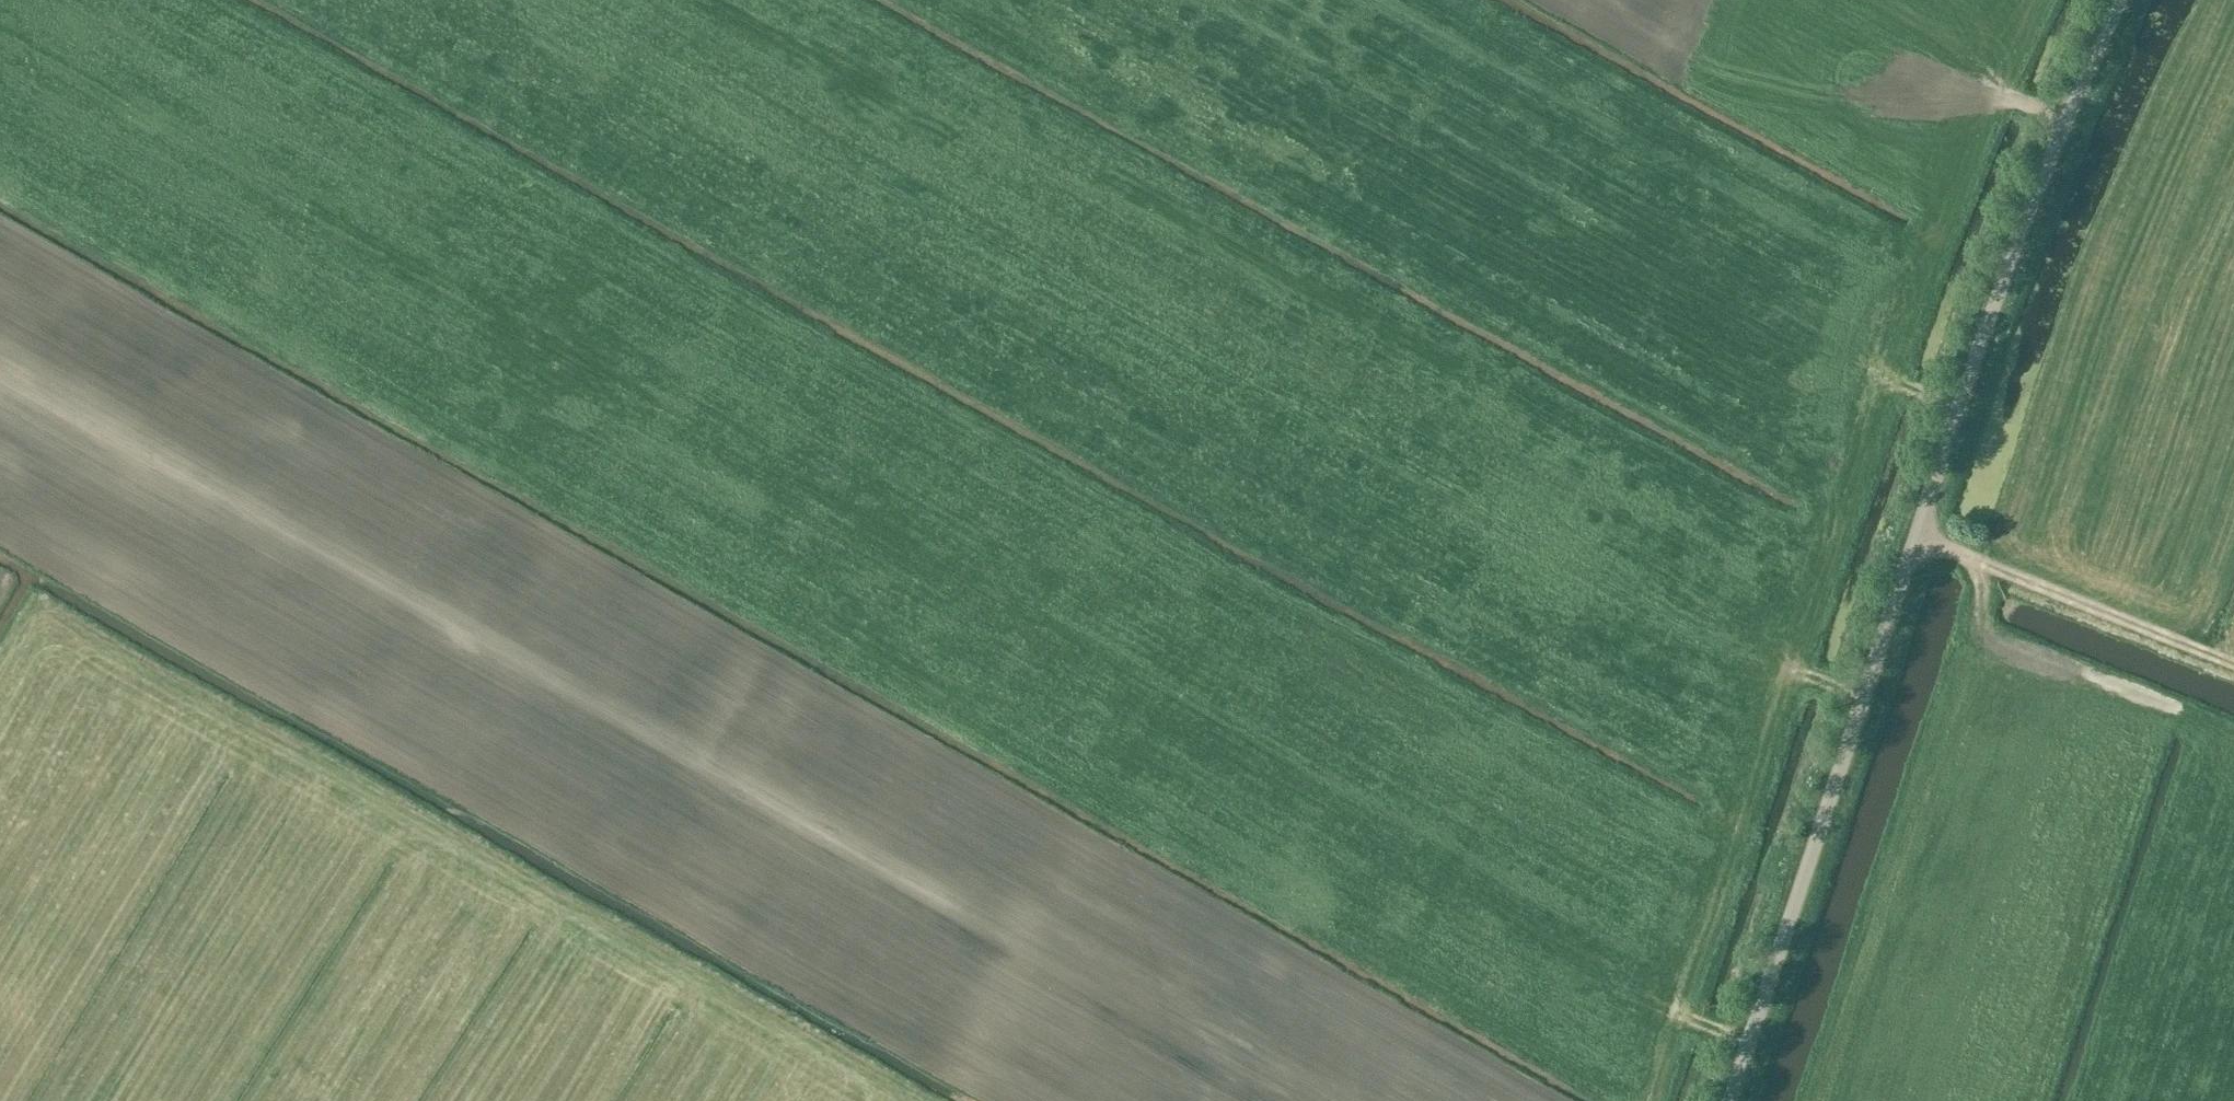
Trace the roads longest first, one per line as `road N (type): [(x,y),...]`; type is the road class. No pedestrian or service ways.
road 1 (unclassified): [(2118,0),(1979,345),(1728,1100)]
road 2 (track): [(1915,537),(2233,665)]

